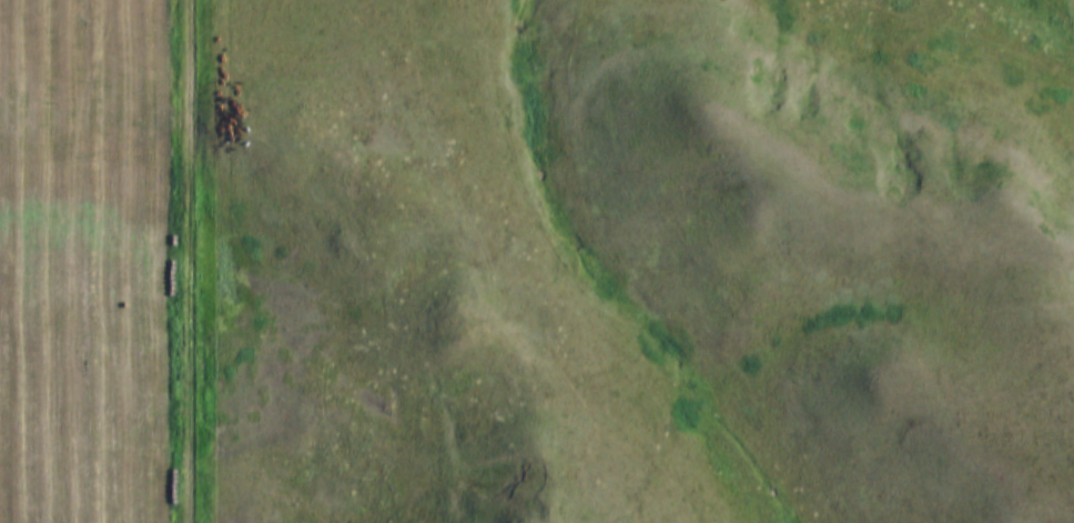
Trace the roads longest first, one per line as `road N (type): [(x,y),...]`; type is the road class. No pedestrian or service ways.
road 1 (track): [(190,0),(191,522)]

